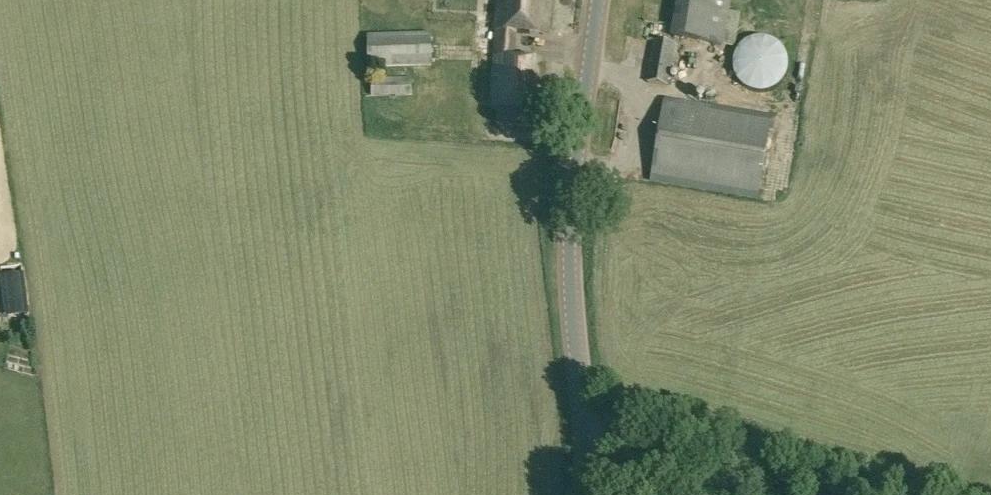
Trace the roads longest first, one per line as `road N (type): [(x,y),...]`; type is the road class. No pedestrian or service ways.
road 1 (tertiary): [(586,494),(570,247),(598,0)]

